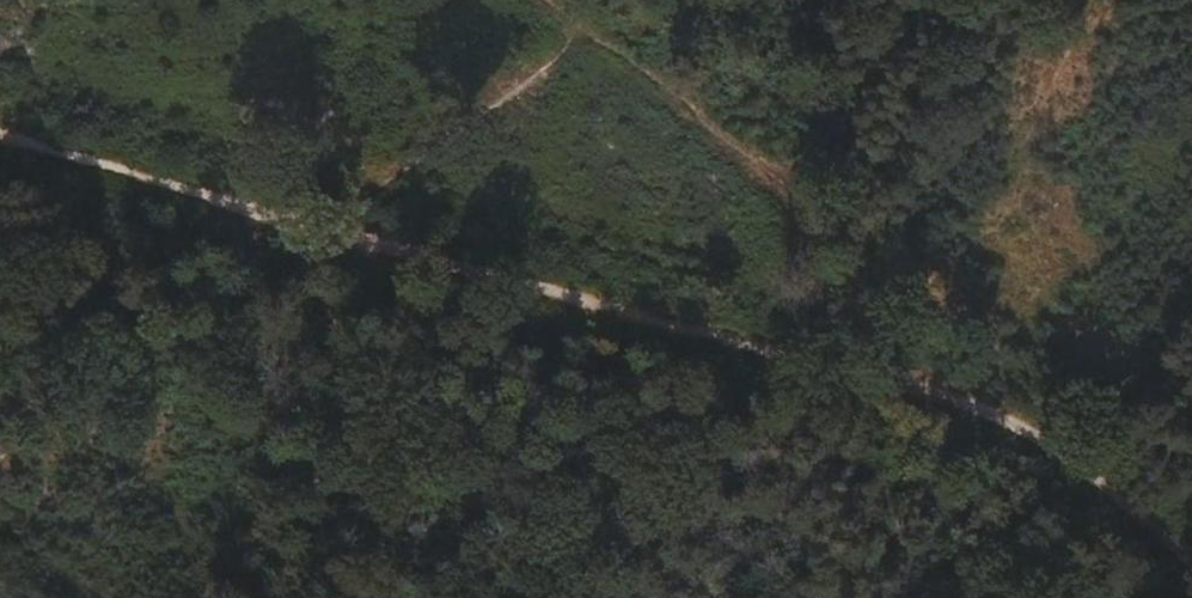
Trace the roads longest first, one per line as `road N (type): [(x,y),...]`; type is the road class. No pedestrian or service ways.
road 1 (track): [(291,247),(1084,489)]
road 2 (track): [(0,160),(291,247)]
road 3 (track): [(1084,489),(1191,571)]

